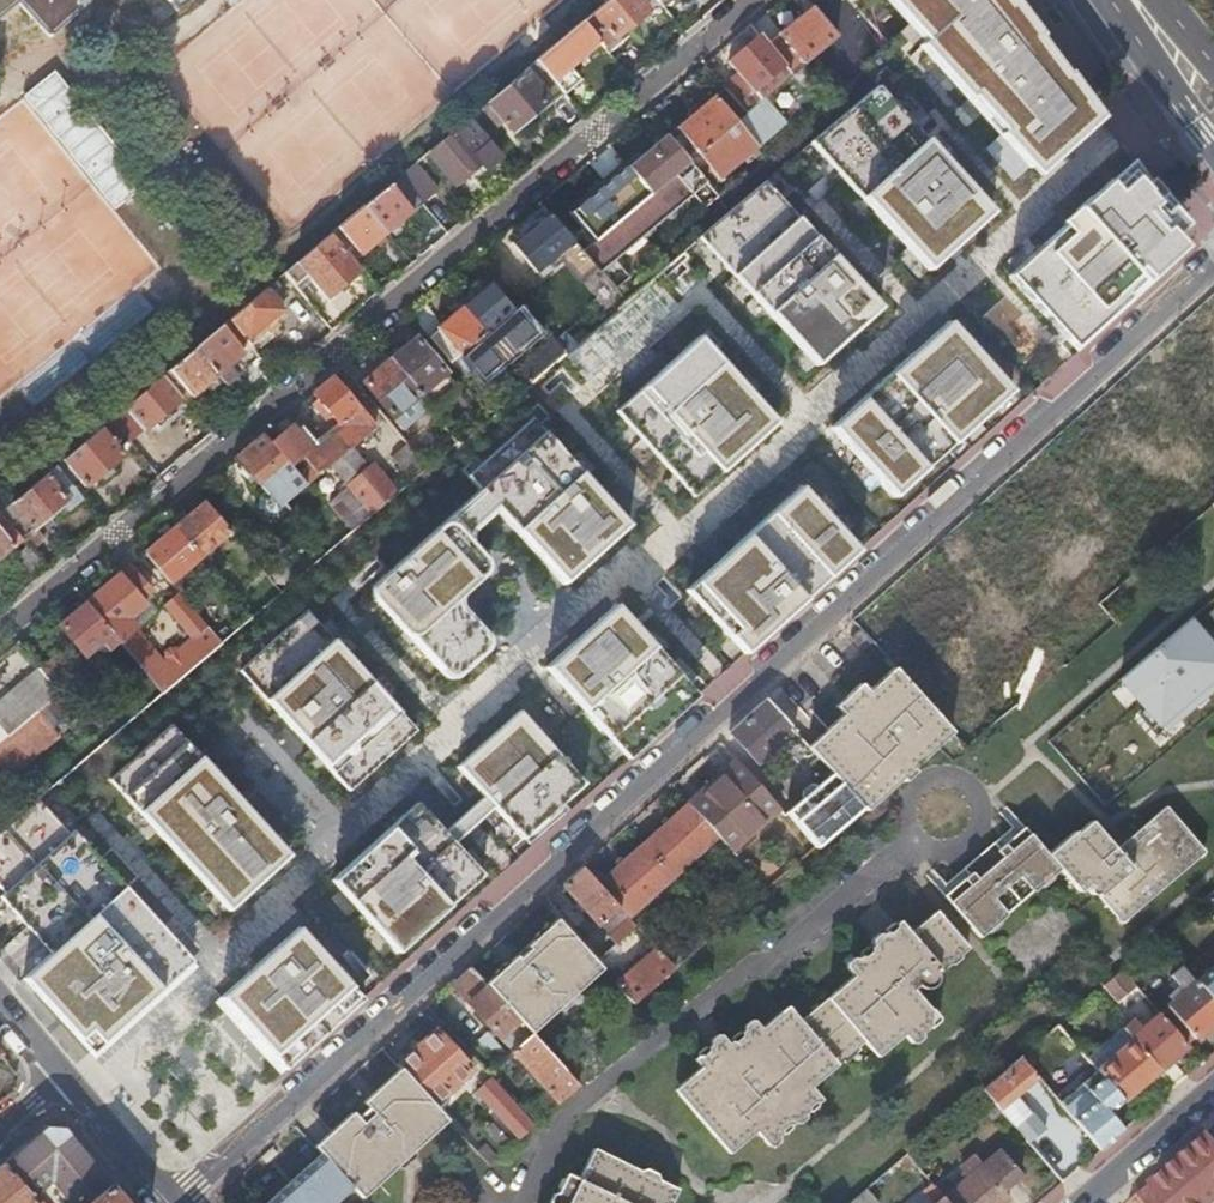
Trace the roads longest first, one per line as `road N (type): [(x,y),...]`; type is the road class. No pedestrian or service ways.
road 1 (residential): [(180,1202),(1213,260)]
road 2 (residential): [(0,636),(747,0)]
road 3 (primary): [(1107,0),(1213,150)]
road 4 (residential): [(1213,1091),(1083,1202)]
road 5 (residential): [(161,1202),(63,1085)]

